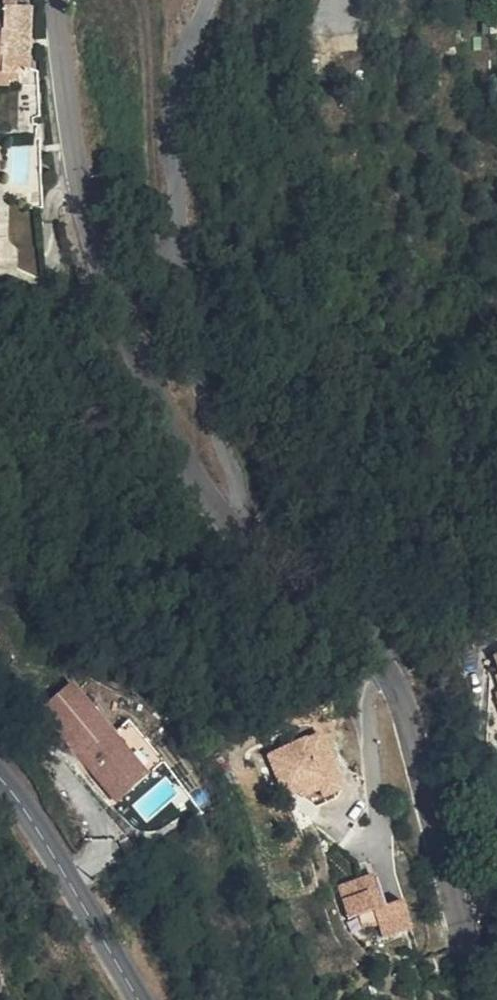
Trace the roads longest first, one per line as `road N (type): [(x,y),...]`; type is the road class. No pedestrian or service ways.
road 1 (tertiary): [(59,0),(77,143),(101,249),(157,396),(193,473),(255,539),(346,607),(391,668),(420,744),(483,999)]
road 2 (secondary): [(144,999),(0,772)]

